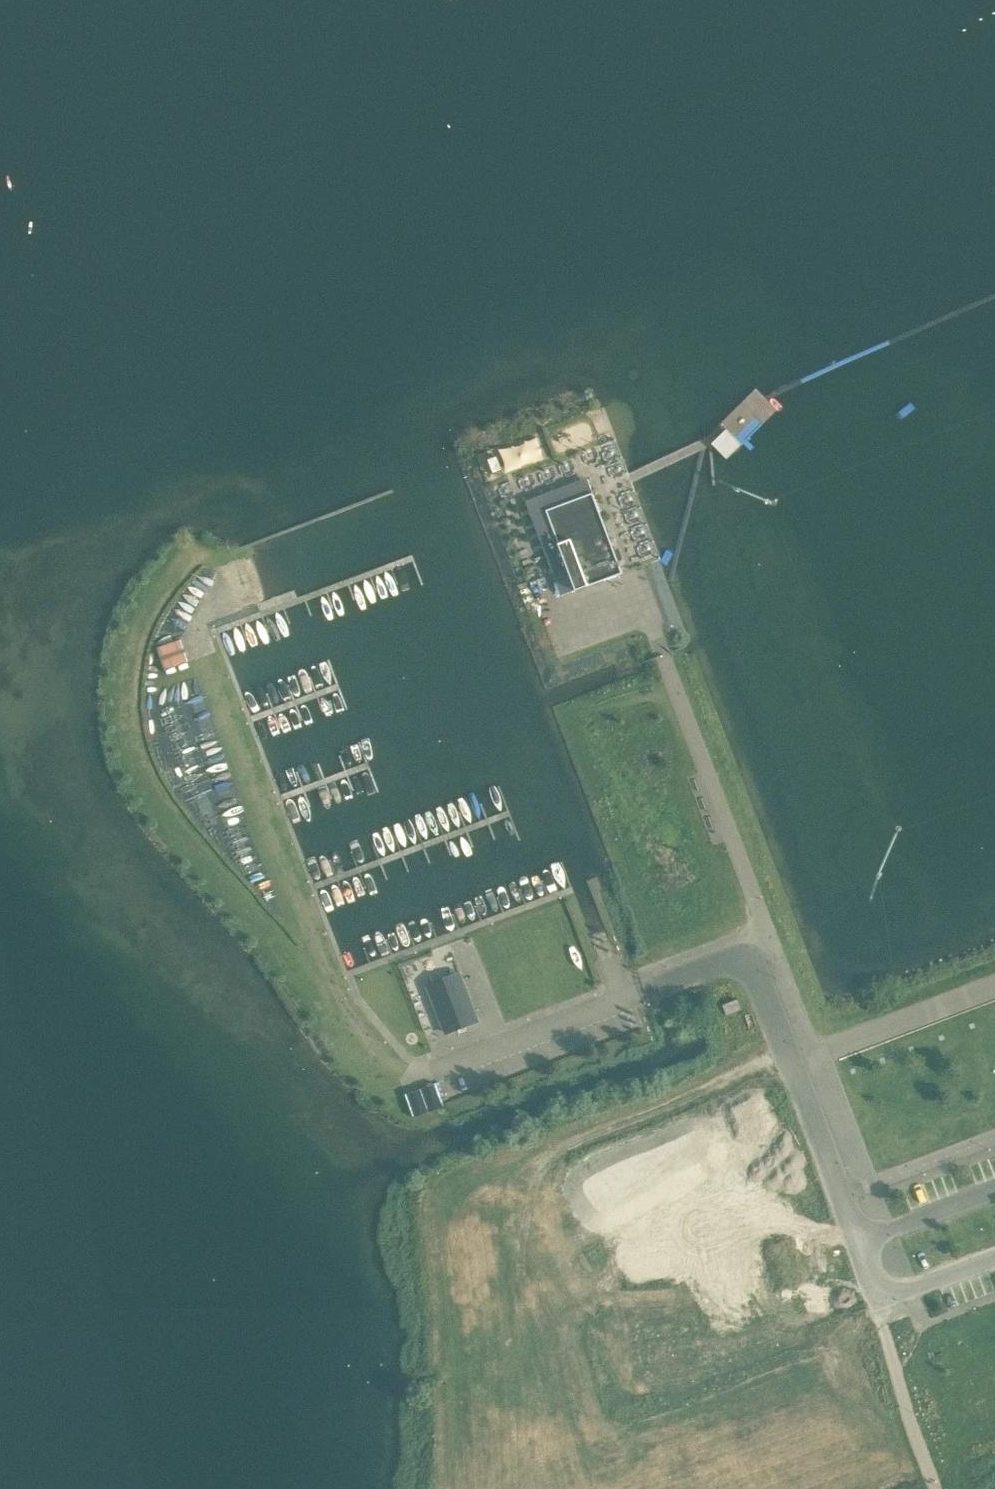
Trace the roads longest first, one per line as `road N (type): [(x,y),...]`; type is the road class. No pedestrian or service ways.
road 1 (residential): [(994,1189),(858,1241),(881,1301),(994,1258)]

